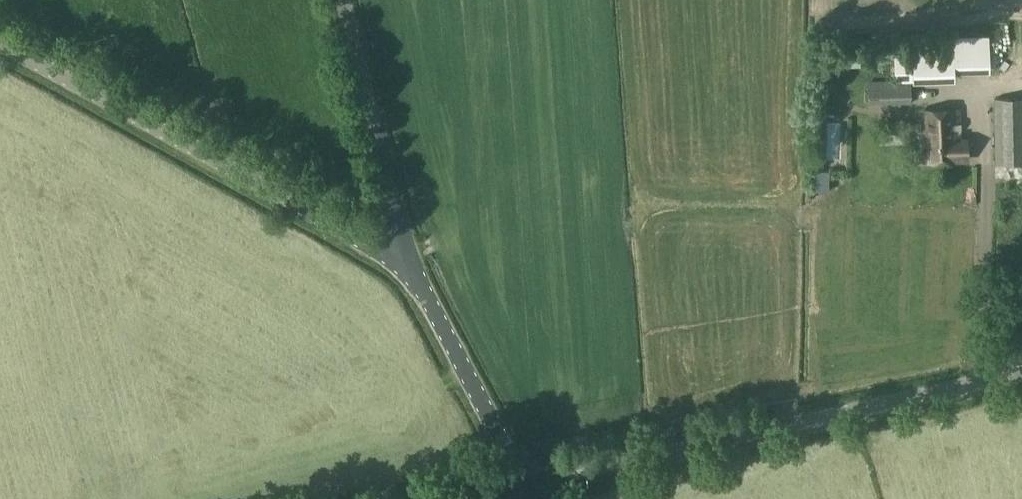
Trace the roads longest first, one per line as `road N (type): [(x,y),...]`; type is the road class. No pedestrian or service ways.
road 1 (unclassified): [(1021,373),(516,486)]
road 2 (unclassified): [(420,285),(377,249),(0,47)]
road 3 (unclassified): [(420,285),(346,0)]
road 4 (unclassified): [(516,486),(420,285)]

